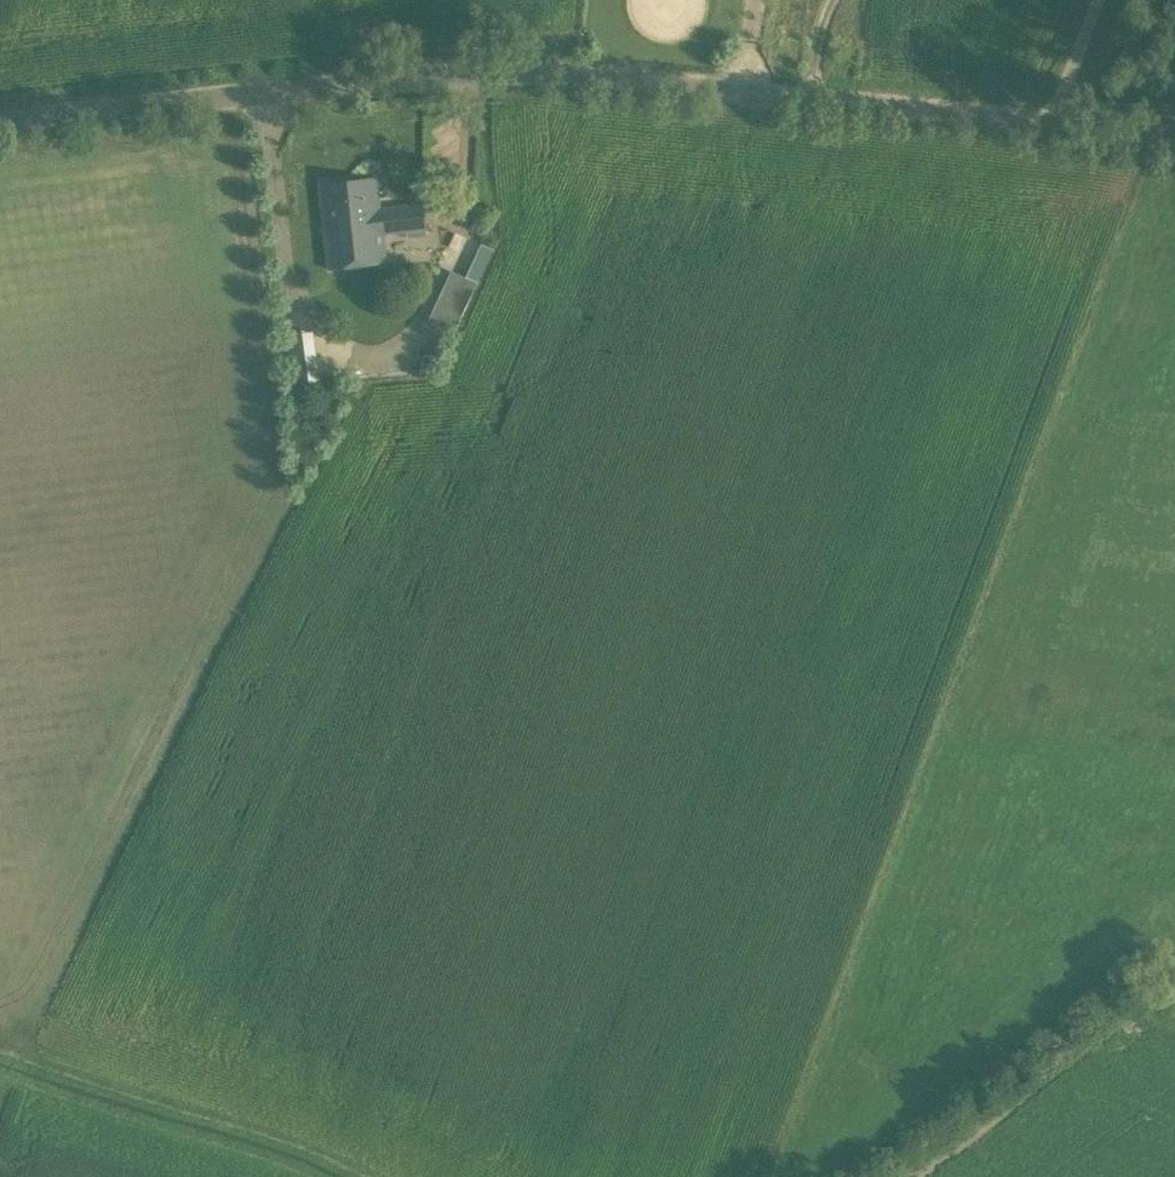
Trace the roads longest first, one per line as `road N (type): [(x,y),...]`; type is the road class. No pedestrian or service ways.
road 1 (tertiary): [(1174,140),(561,72),(402,78),(0,123)]

